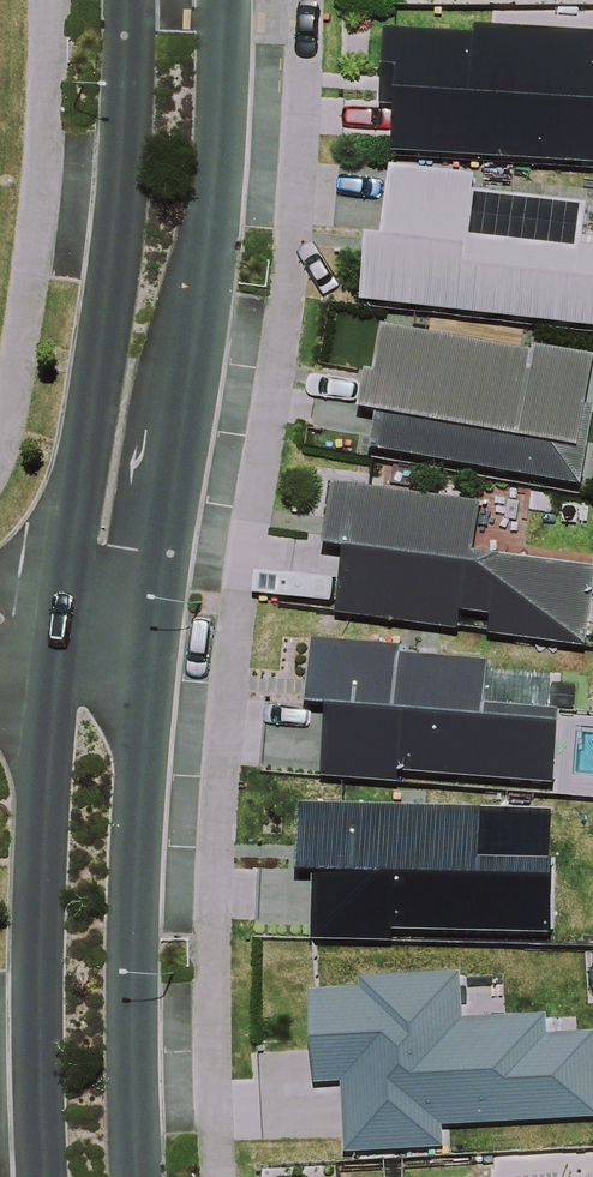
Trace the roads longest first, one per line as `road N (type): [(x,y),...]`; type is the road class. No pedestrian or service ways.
road 1 (secondary): [(222,0),(211,222),(158,601)]
road 2 (secondary): [(63,598),(128,44),(125,0)]
road 3 (secondary): [(44,1176),(37,1087),(54,683)]
road 4 (secondary): [(150,689),(132,1046),(136,1176)]

